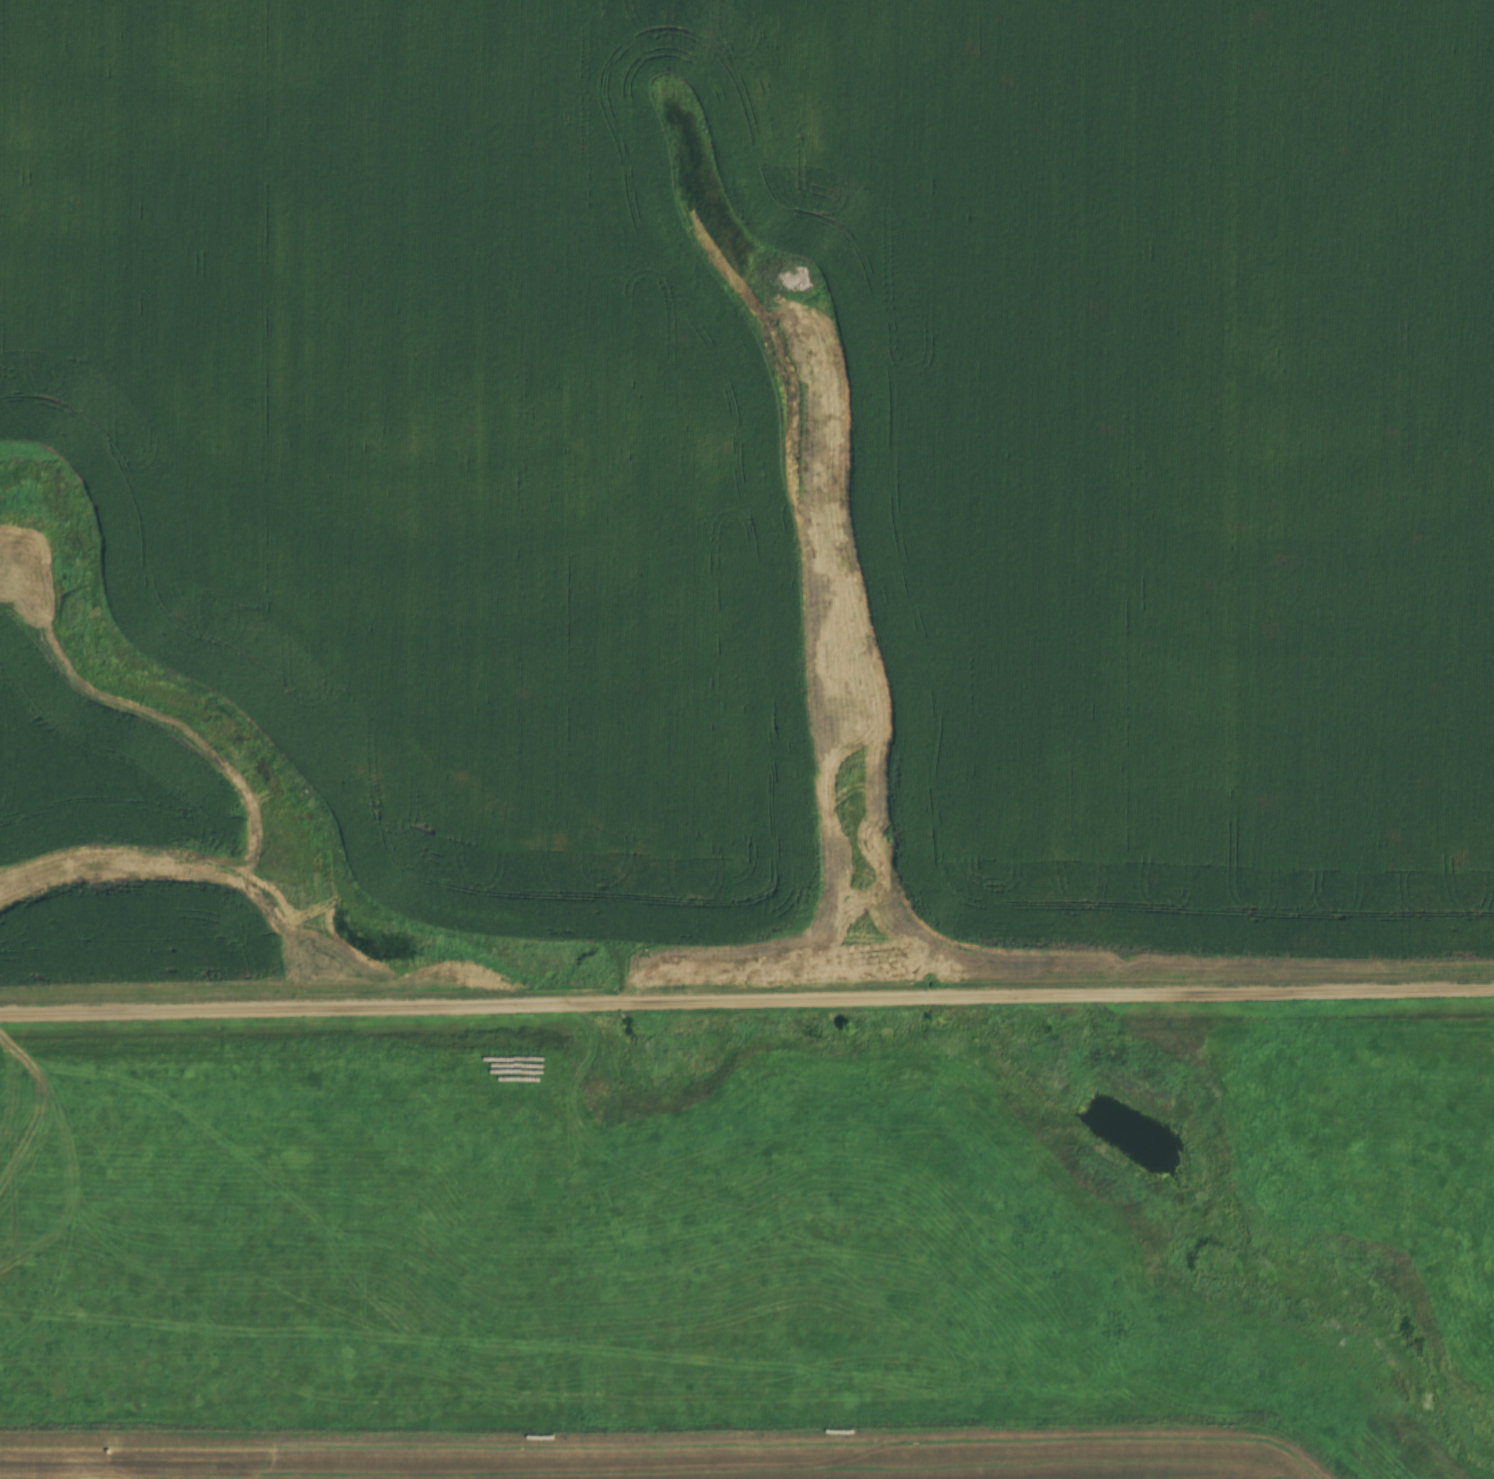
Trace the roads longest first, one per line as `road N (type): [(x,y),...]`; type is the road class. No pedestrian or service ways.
road 1 (residential): [(0,1017),(1493,990)]

